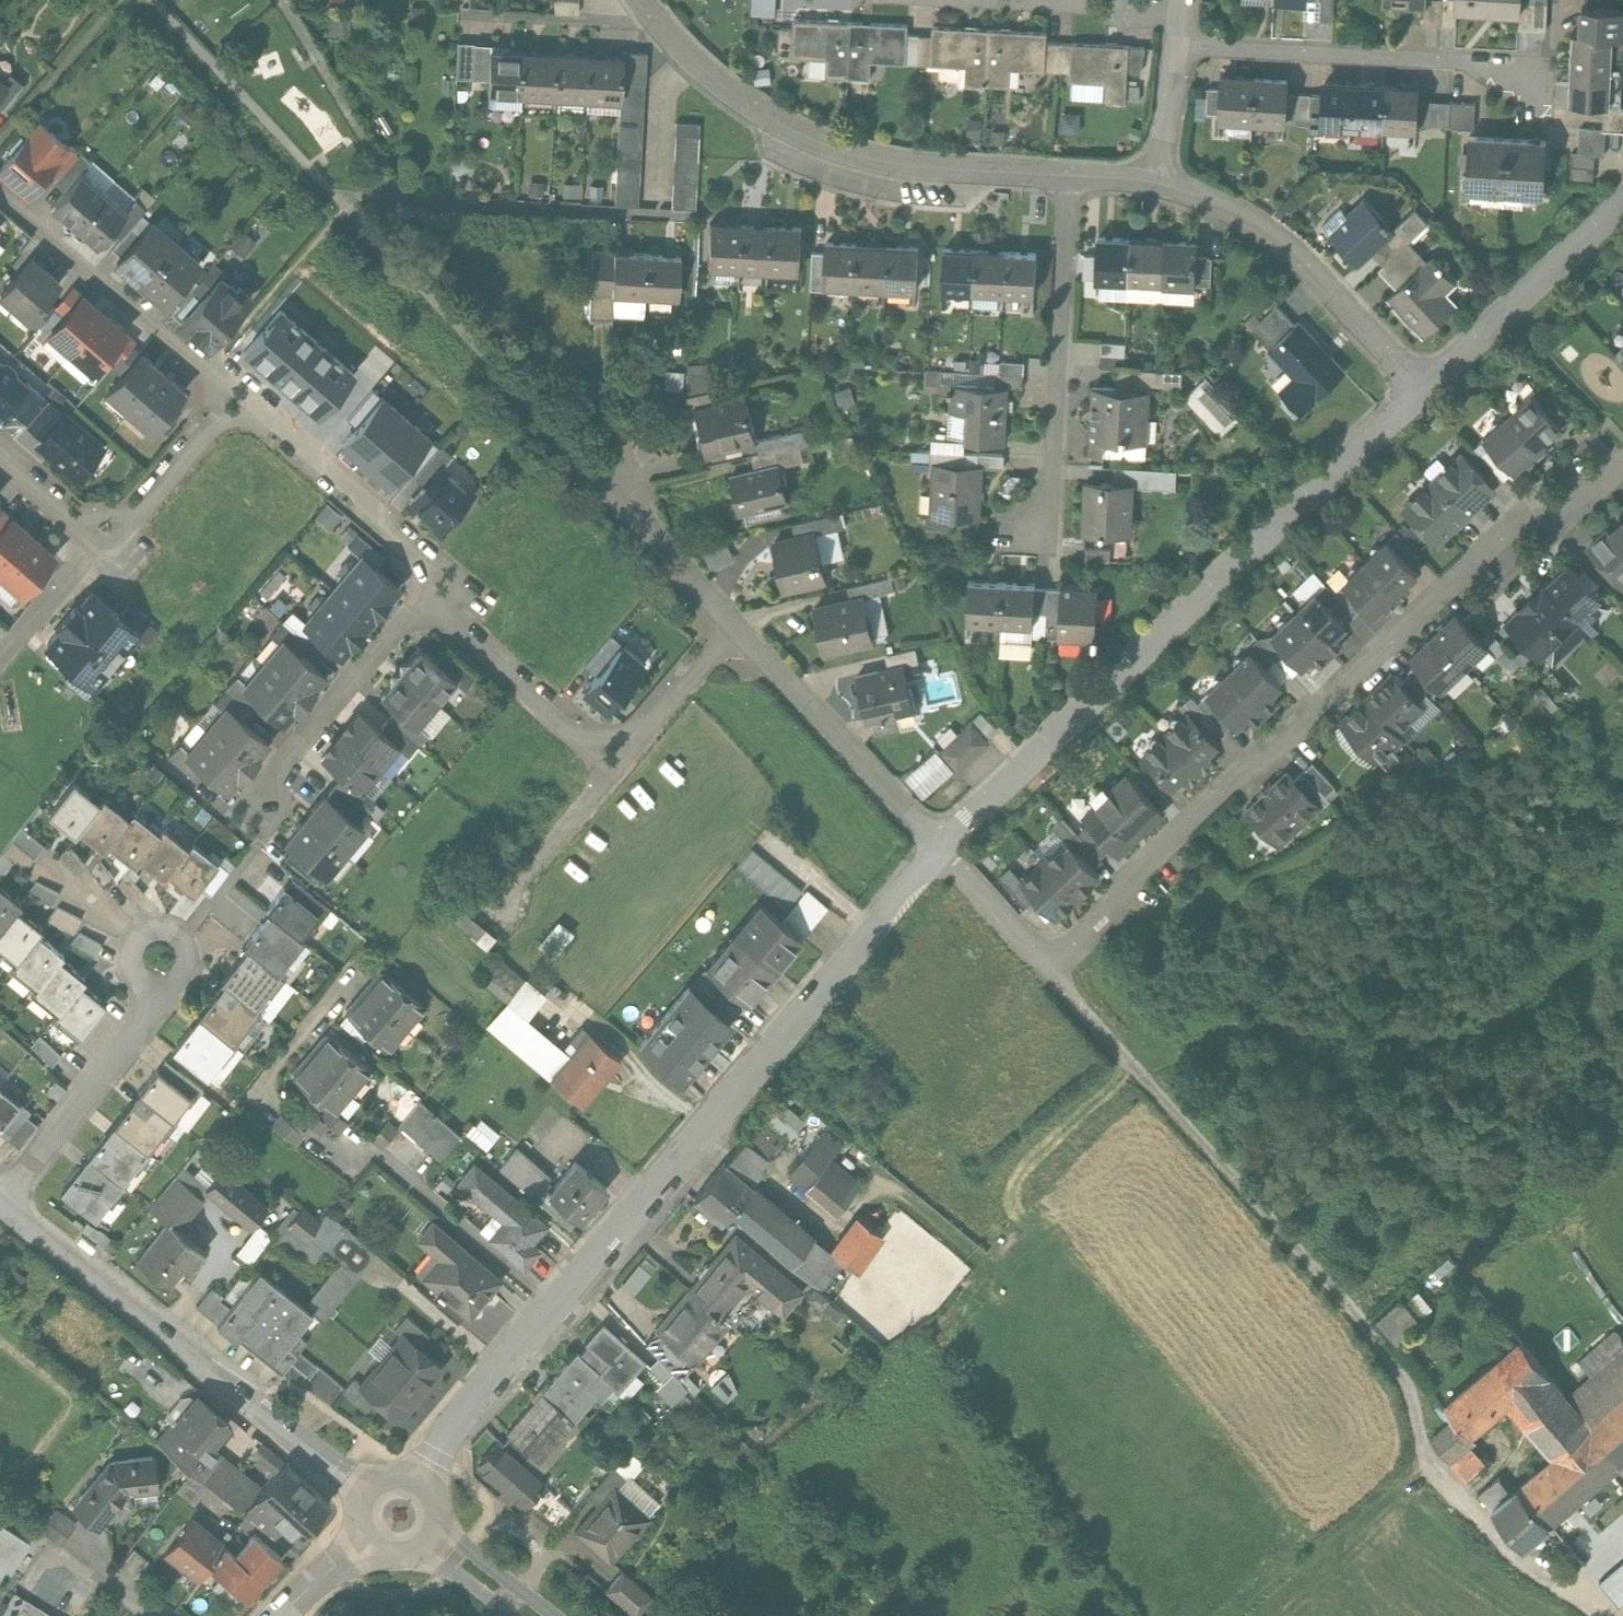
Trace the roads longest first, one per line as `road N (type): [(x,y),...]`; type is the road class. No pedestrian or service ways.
road 1 (residential): [(945,852),(1051,976),(1132,873),(1267,750),(1304,726),(1485,558),(1570,510),(1622,465)]
road 2 (residential): [(945,852),(1426,394)]
road 3 (residential): [(555,1304),(945,852)]
road 4 (residential): [(555,1304),(362,1148),(349,1162),(253,1083),(340,975)]
road 5 (tertiary): [(0,1201),(358,1486)]
road 6 (residential): [(660,25),(736,95),(833,154),(906,172),(1068,178)]
road 7 (residential): [(1179,46),(1493,62),(1547,92)]
road 8 (residential): [(1155,184),(1272,233),(1320,273),(1426,394)]
road 9 (residential): [(1037,522),(1054,478),(1068,178)]
road 10 (residential): [(732,631),(945,852)]
road 11 (residential): [(281,0),(404,201),(341,201)]
road 12 (residential): [(218,387),(0,194)]
road 13 (residential): [(432,603),(249,804)]
road 14 (residential): [(1426,394),(1622,207)]
road 15 (residential): [(156,989),(129,1036),(0,1194)]
road 16 (residential): [(939,0),(1181,14)]
road 17 (residential): [(421,558),(248,413)]
road 18 (residential): [(586,467),(732,631)]
road 19 (residential): [(418,1472),(555,1304)]
road 20 (residential): [(465,15),(660,25)]
road 21 (residential): [(572,723),(432,603)]
road 22 (residential): [(615,762),(507,899)]
road 23 (residential): [(185,936),(273,825),(249,804)]
road 24 (residential): [(209,425),(122,526),(102,536)]
road 25 (residential): [(102,536),(0,653)]
road 26 (residential): [(1179,46),(1155,184)]
road 27 (tertiary): [(551,1615),(441,1529)]
road 28 (residential): [(732,631),(640,735)]
road 29 (residential): [(102,536),(0,449)]
road 30 (residential): [(150,1615),(95,1576),(83,1593),(46,1568)]

